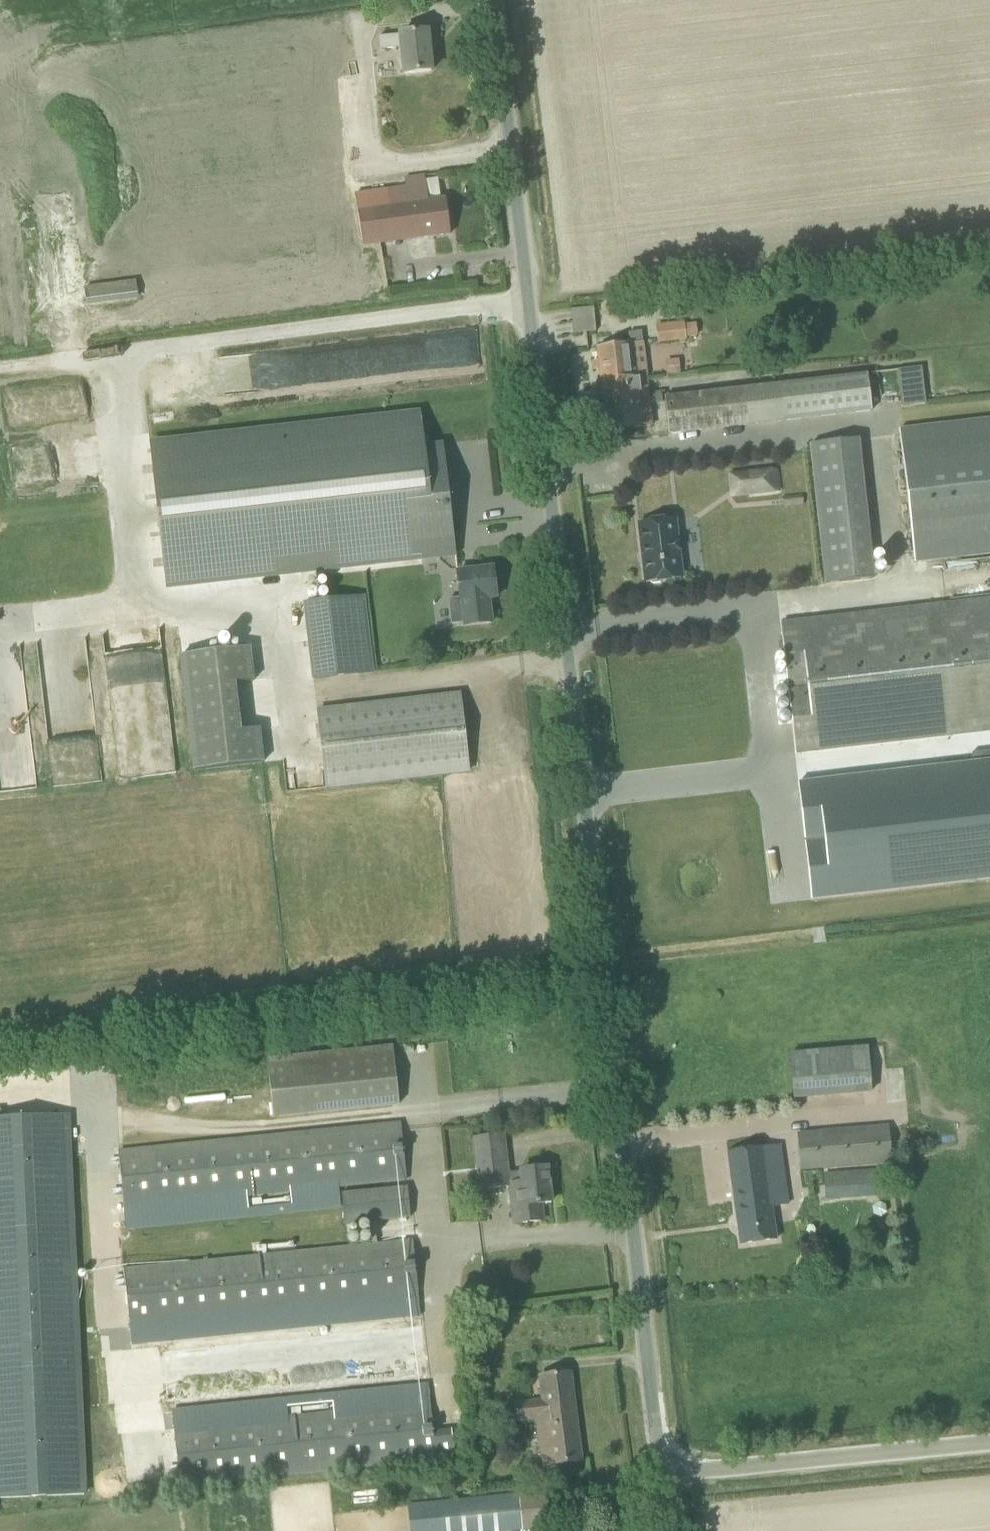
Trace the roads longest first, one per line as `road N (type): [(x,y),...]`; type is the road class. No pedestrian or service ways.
road 1 (unclassified): [(673,1476),(654,1427),(492,0)]
road 2 (unclassified): [(673,1476),(989,1447)]

